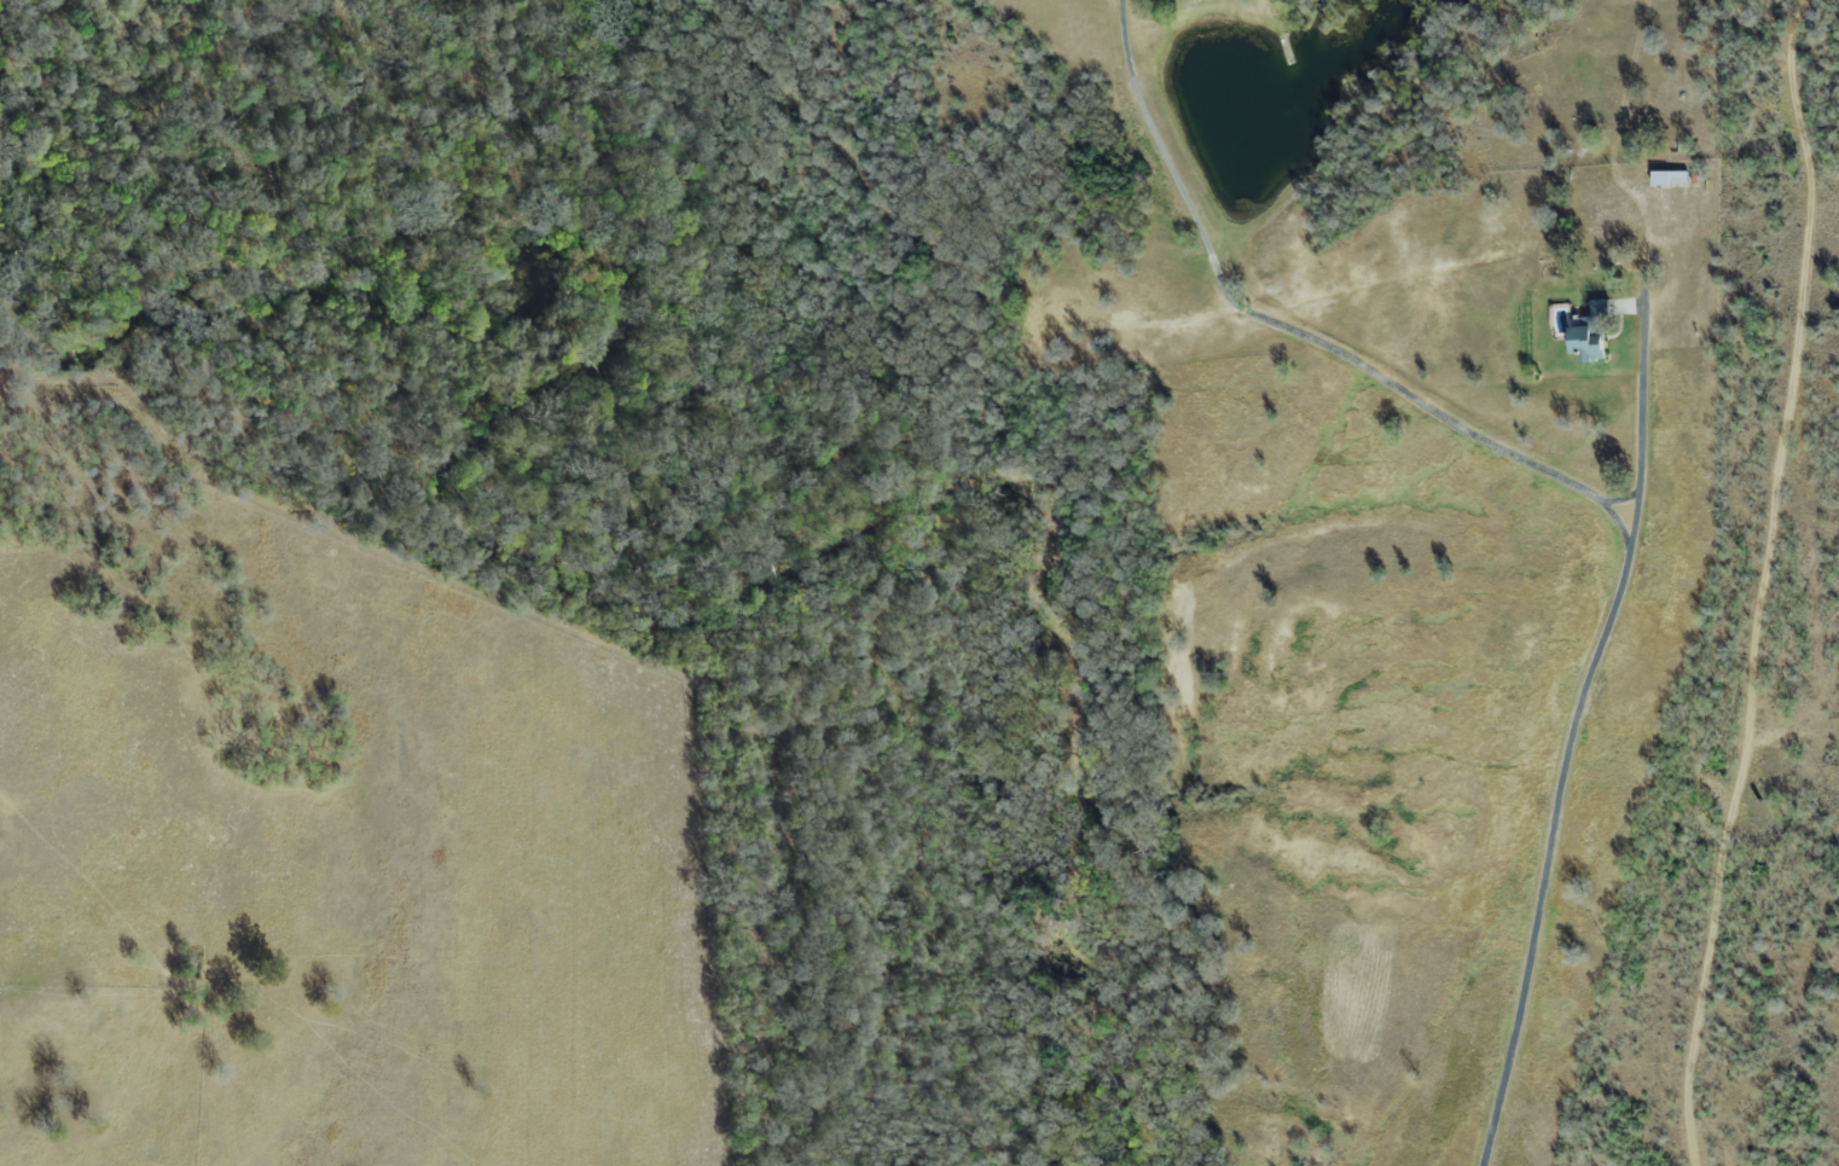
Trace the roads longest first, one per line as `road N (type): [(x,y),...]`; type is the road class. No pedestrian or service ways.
road 1 (residential): [(1485,1165),(1568,753),(1628,572),(1626,533),(1596,497),(1230,300),(1133,75),(1124,0)]

